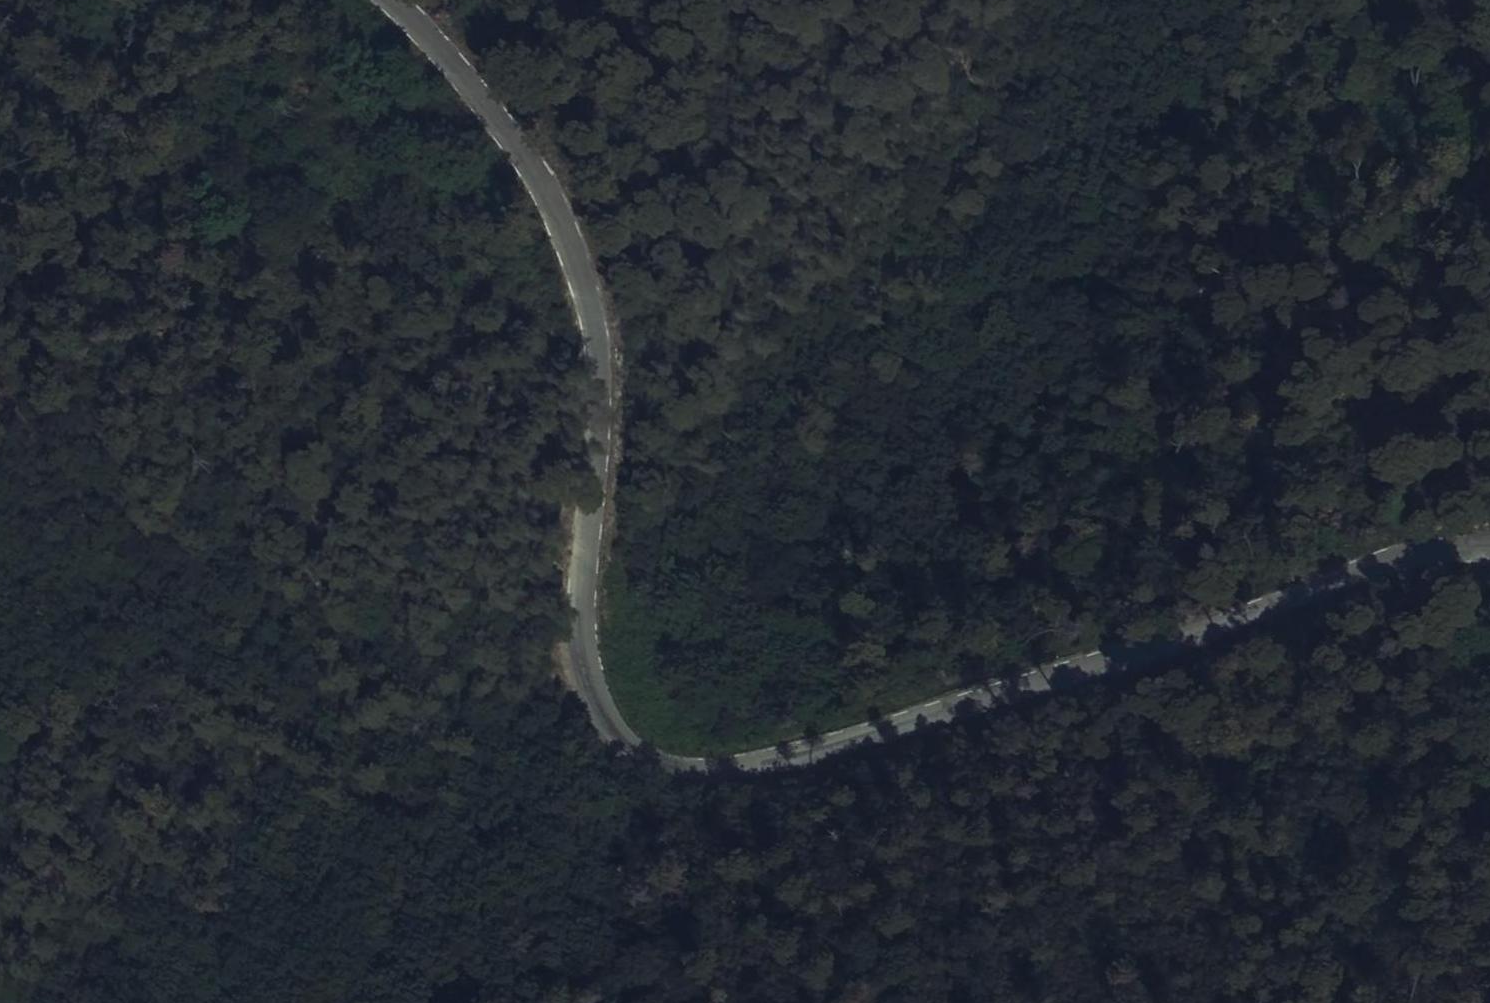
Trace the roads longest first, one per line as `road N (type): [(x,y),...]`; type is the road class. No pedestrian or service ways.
road 1 (tertiary): [(387,0),(475,89),(555,206),(588,304),(598,384),(580,618),(591,683),(611,733),(652,767),(715,777),(829,749),(1162,651),(1378,566),(1489,553)]

